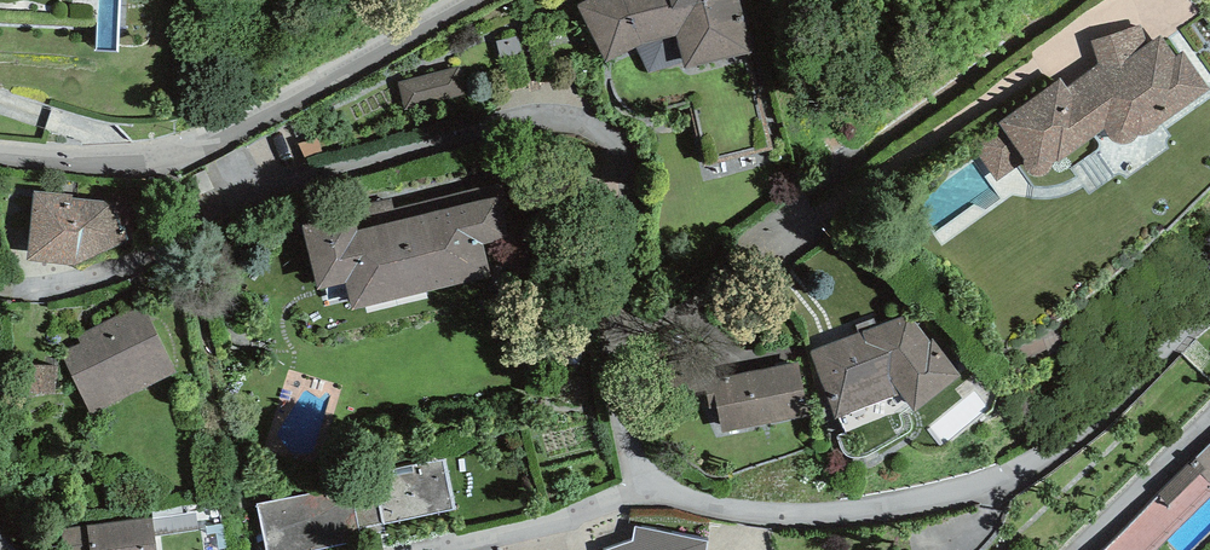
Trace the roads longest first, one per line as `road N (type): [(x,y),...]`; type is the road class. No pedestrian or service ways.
road 1 (residential): [(654,493),(617,375),(609,278),(626,190),(619,146),(598,124),(499,123),(248,190),(129,265),(35,295)]
road 2 (residential): [(1209,316),(1179,332),(1028,461),(971,487),(876,514),(750,519),(654,493)]
road 3 (residential): [(0,148),(182,158),(360,71),(481,0)]
road 4 (residential): [(442,549),(654,493)]
road 5 (residential): [(1080,549),(1209,424)]

